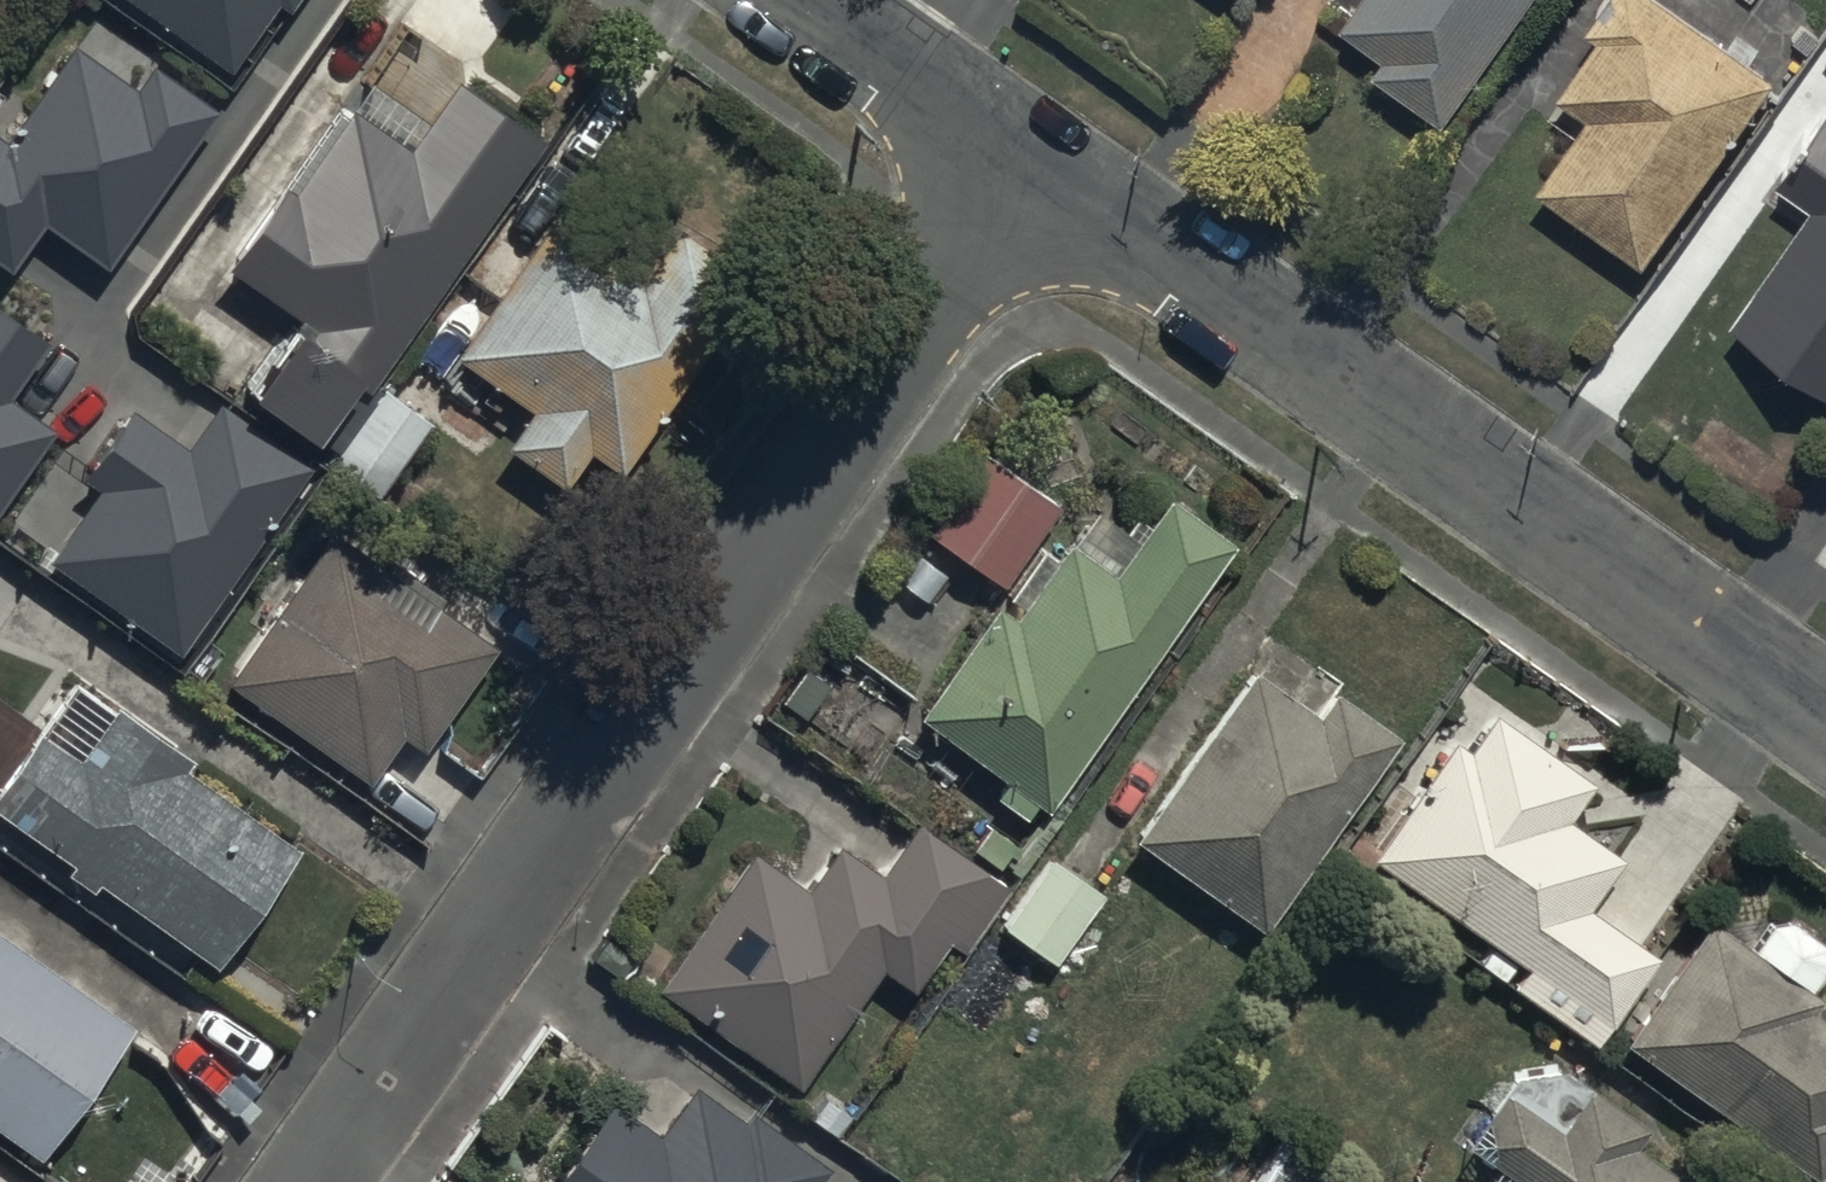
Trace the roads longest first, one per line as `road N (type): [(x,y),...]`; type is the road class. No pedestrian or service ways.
road 1 (residential): [(1045,164),(305,1181)]
road 2 (residential): [(1045,164),(1825,713)]
road 3 (residential): [(812,0),(1045,164)]

